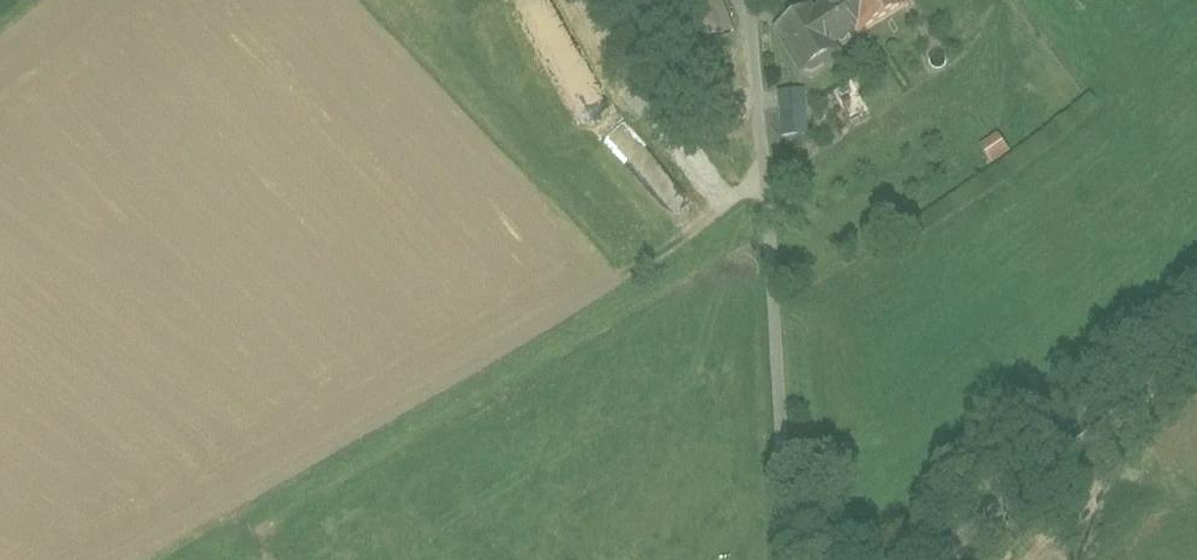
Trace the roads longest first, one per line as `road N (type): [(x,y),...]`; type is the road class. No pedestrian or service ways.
road 1 (residential): [(1196,350),(932,559)]

